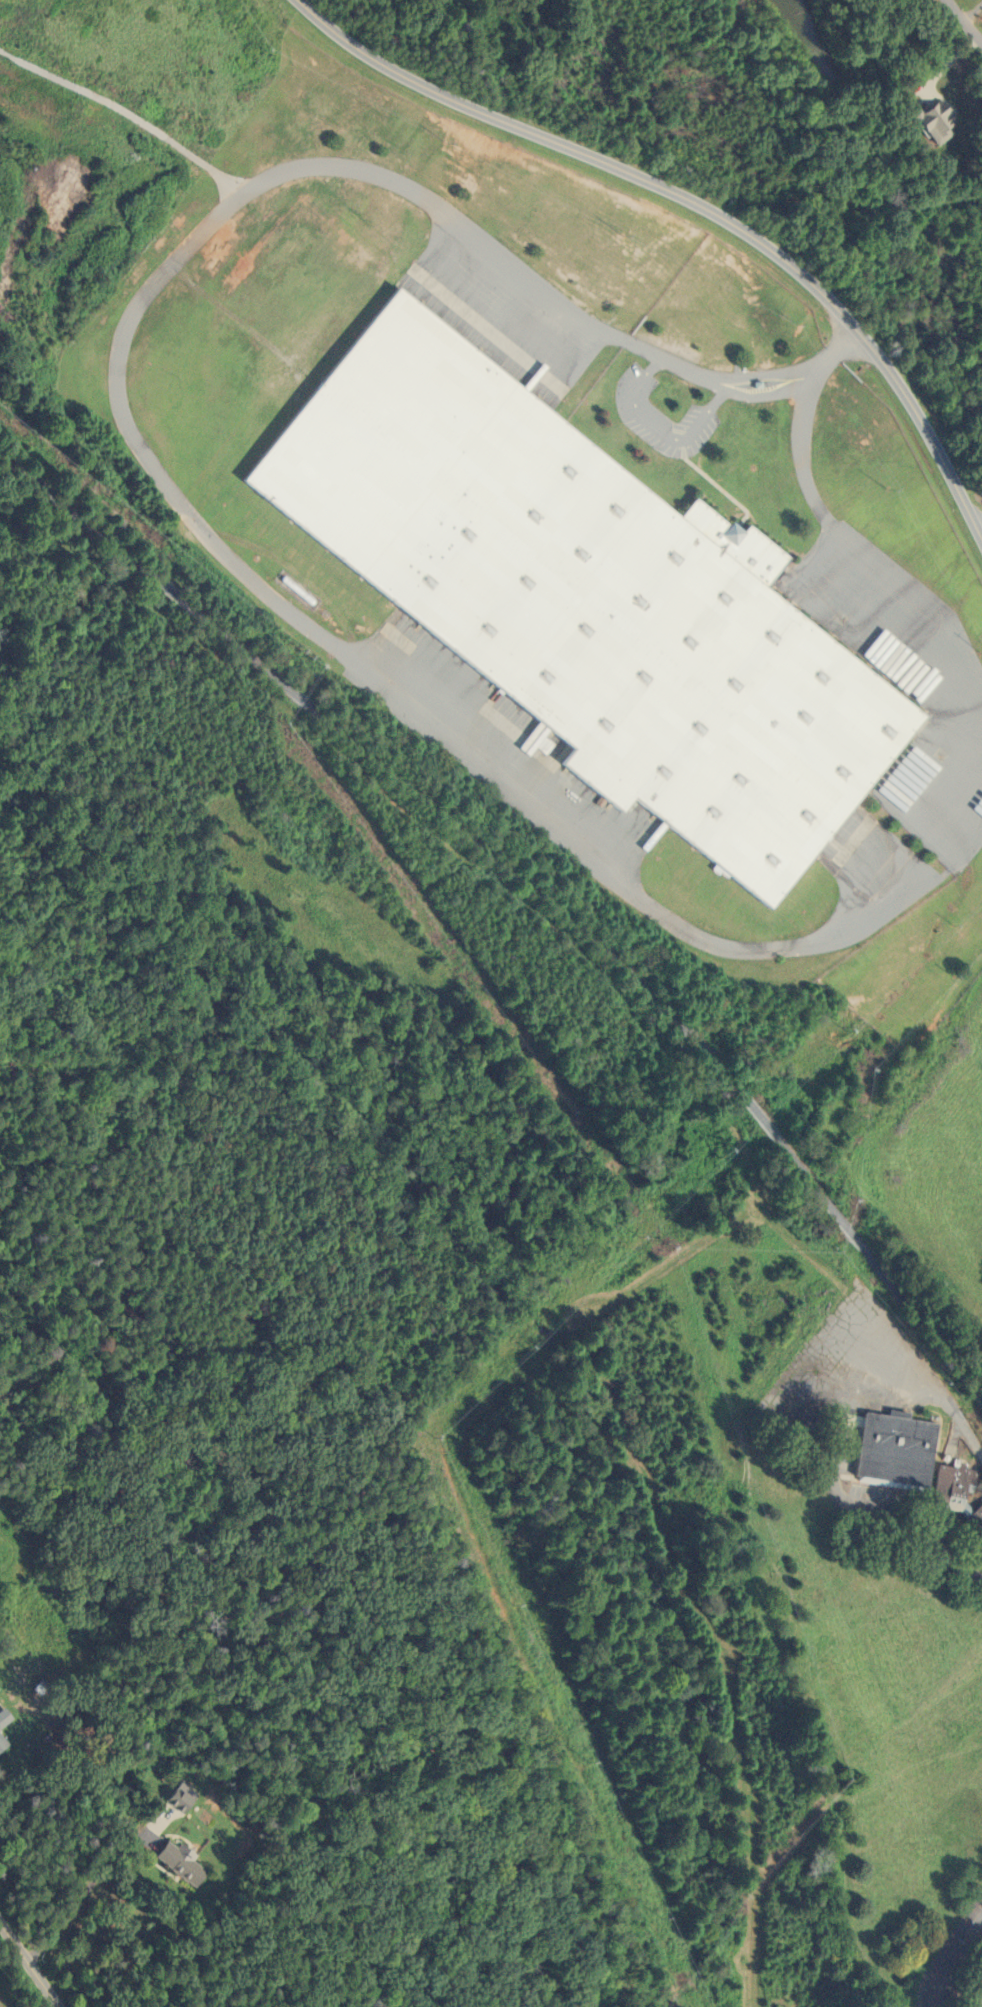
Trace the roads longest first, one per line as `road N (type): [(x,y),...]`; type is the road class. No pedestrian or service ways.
road 1 (residential): [(981,543),(904,396),(798,271),(706,209),(389,70),(291,0)]

